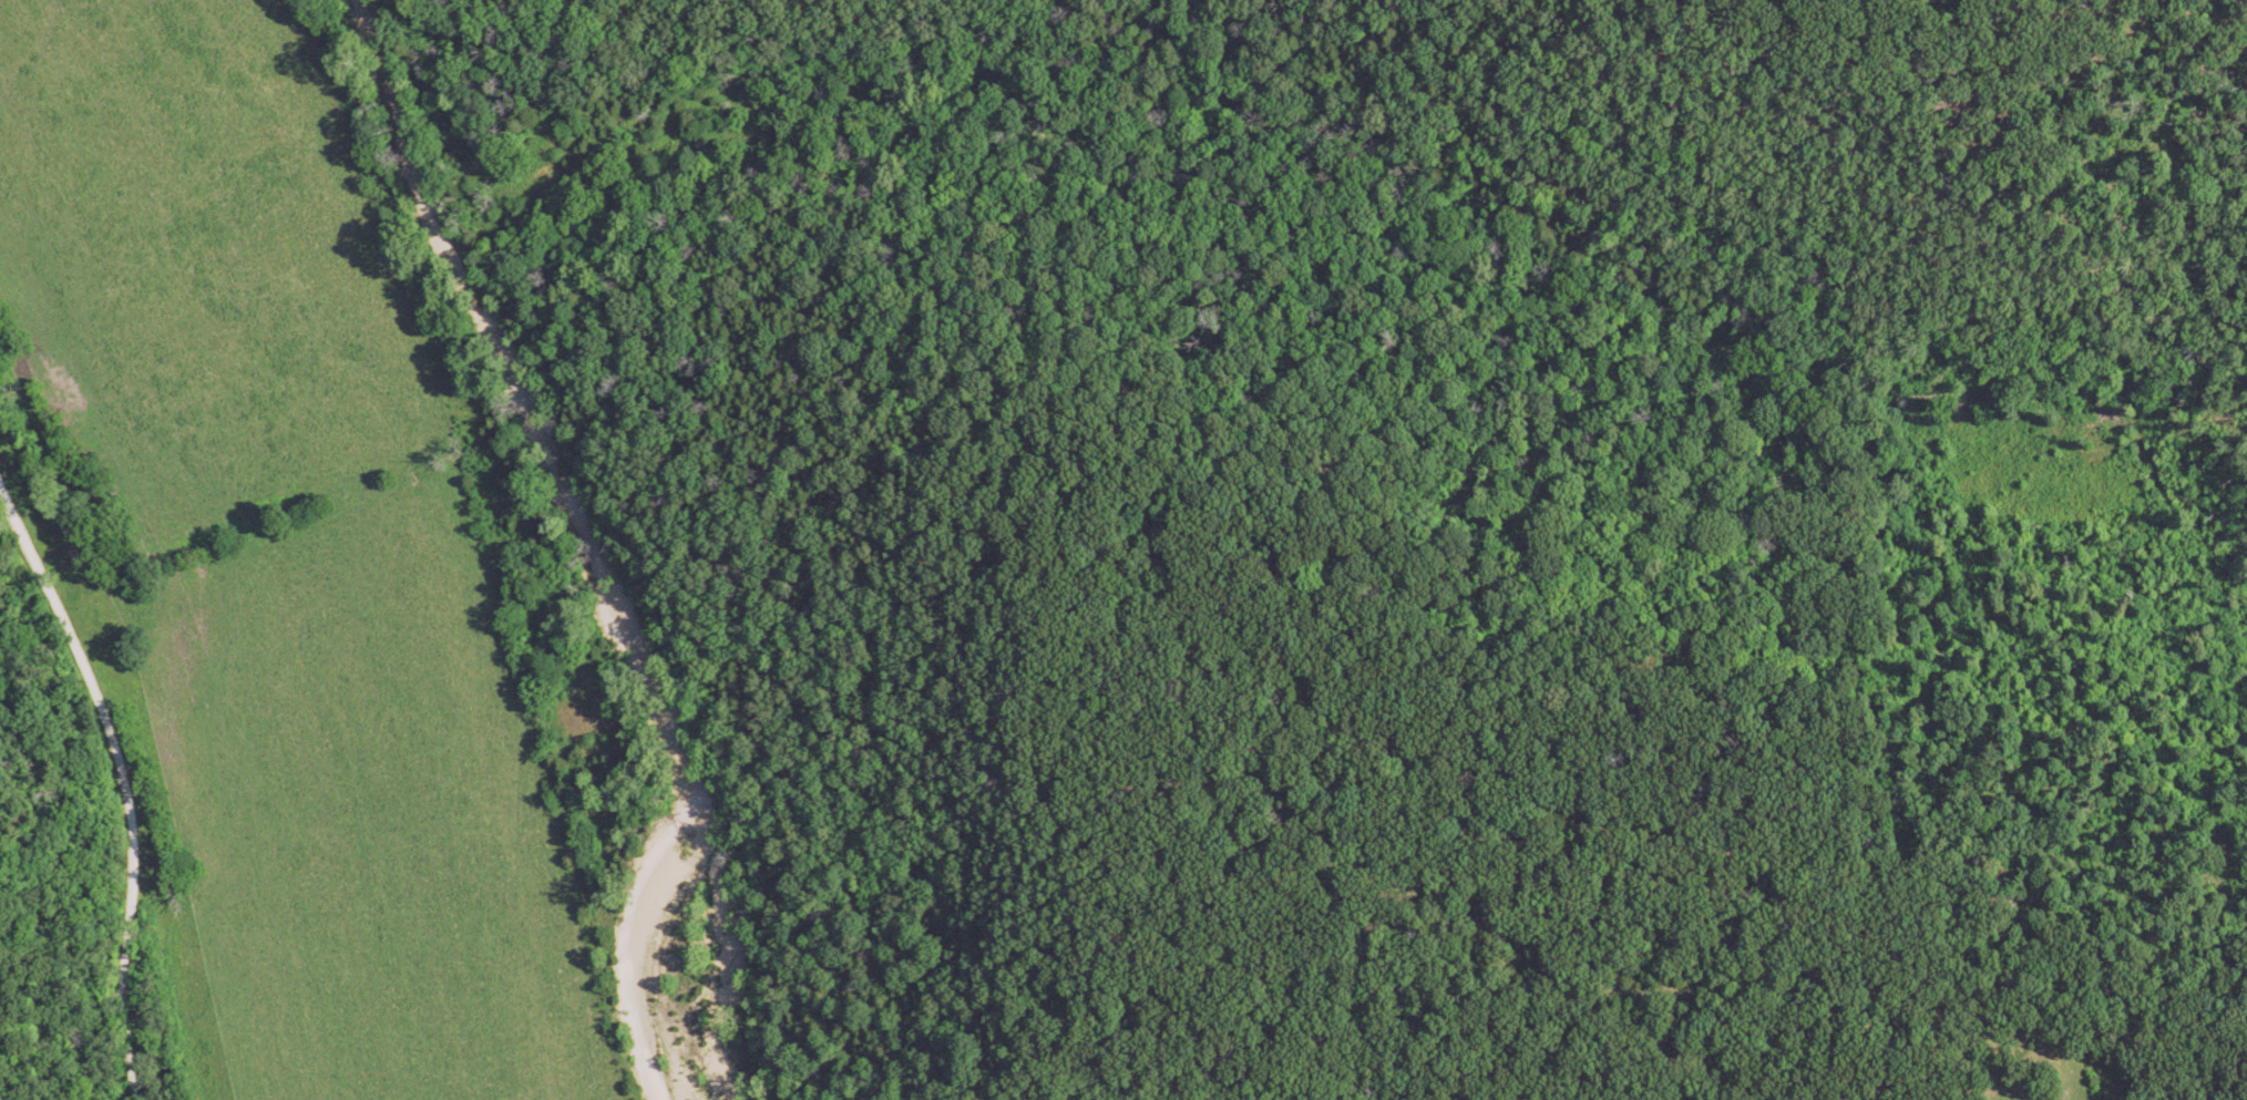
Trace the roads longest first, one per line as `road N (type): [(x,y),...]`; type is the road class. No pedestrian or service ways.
road 1 (residential): [(151,1099),(119,747),(84,655),(0,483)]

